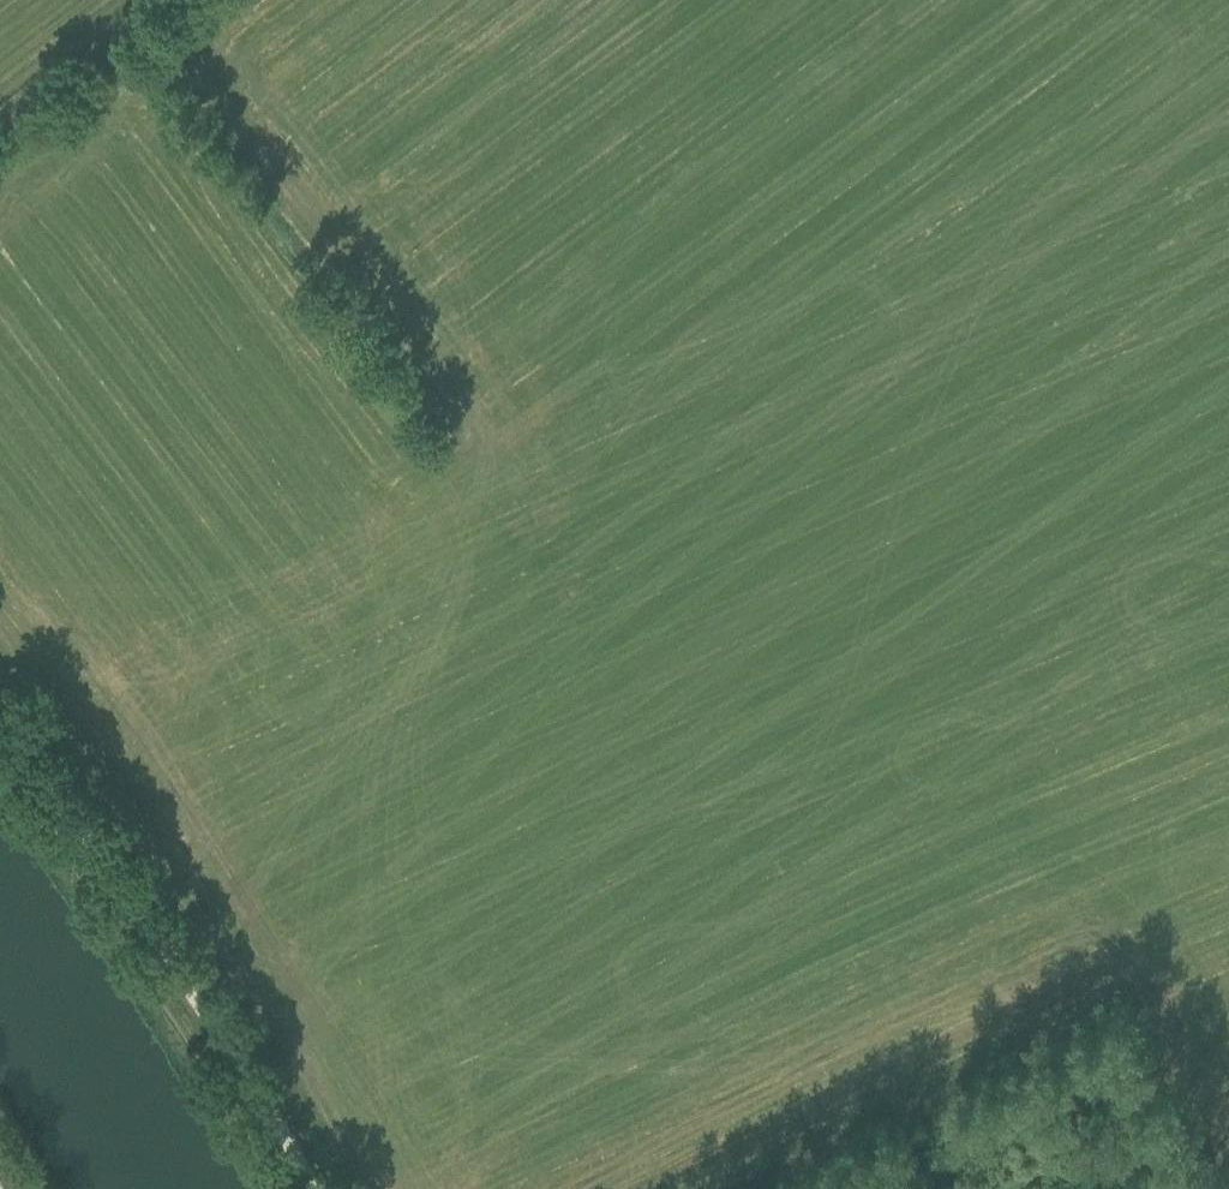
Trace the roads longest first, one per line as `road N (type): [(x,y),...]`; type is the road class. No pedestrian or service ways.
road 1 (track): [(312,1188),(223,1034),(0,715)]
road 2 (track): [(160,0),(0,124)]

